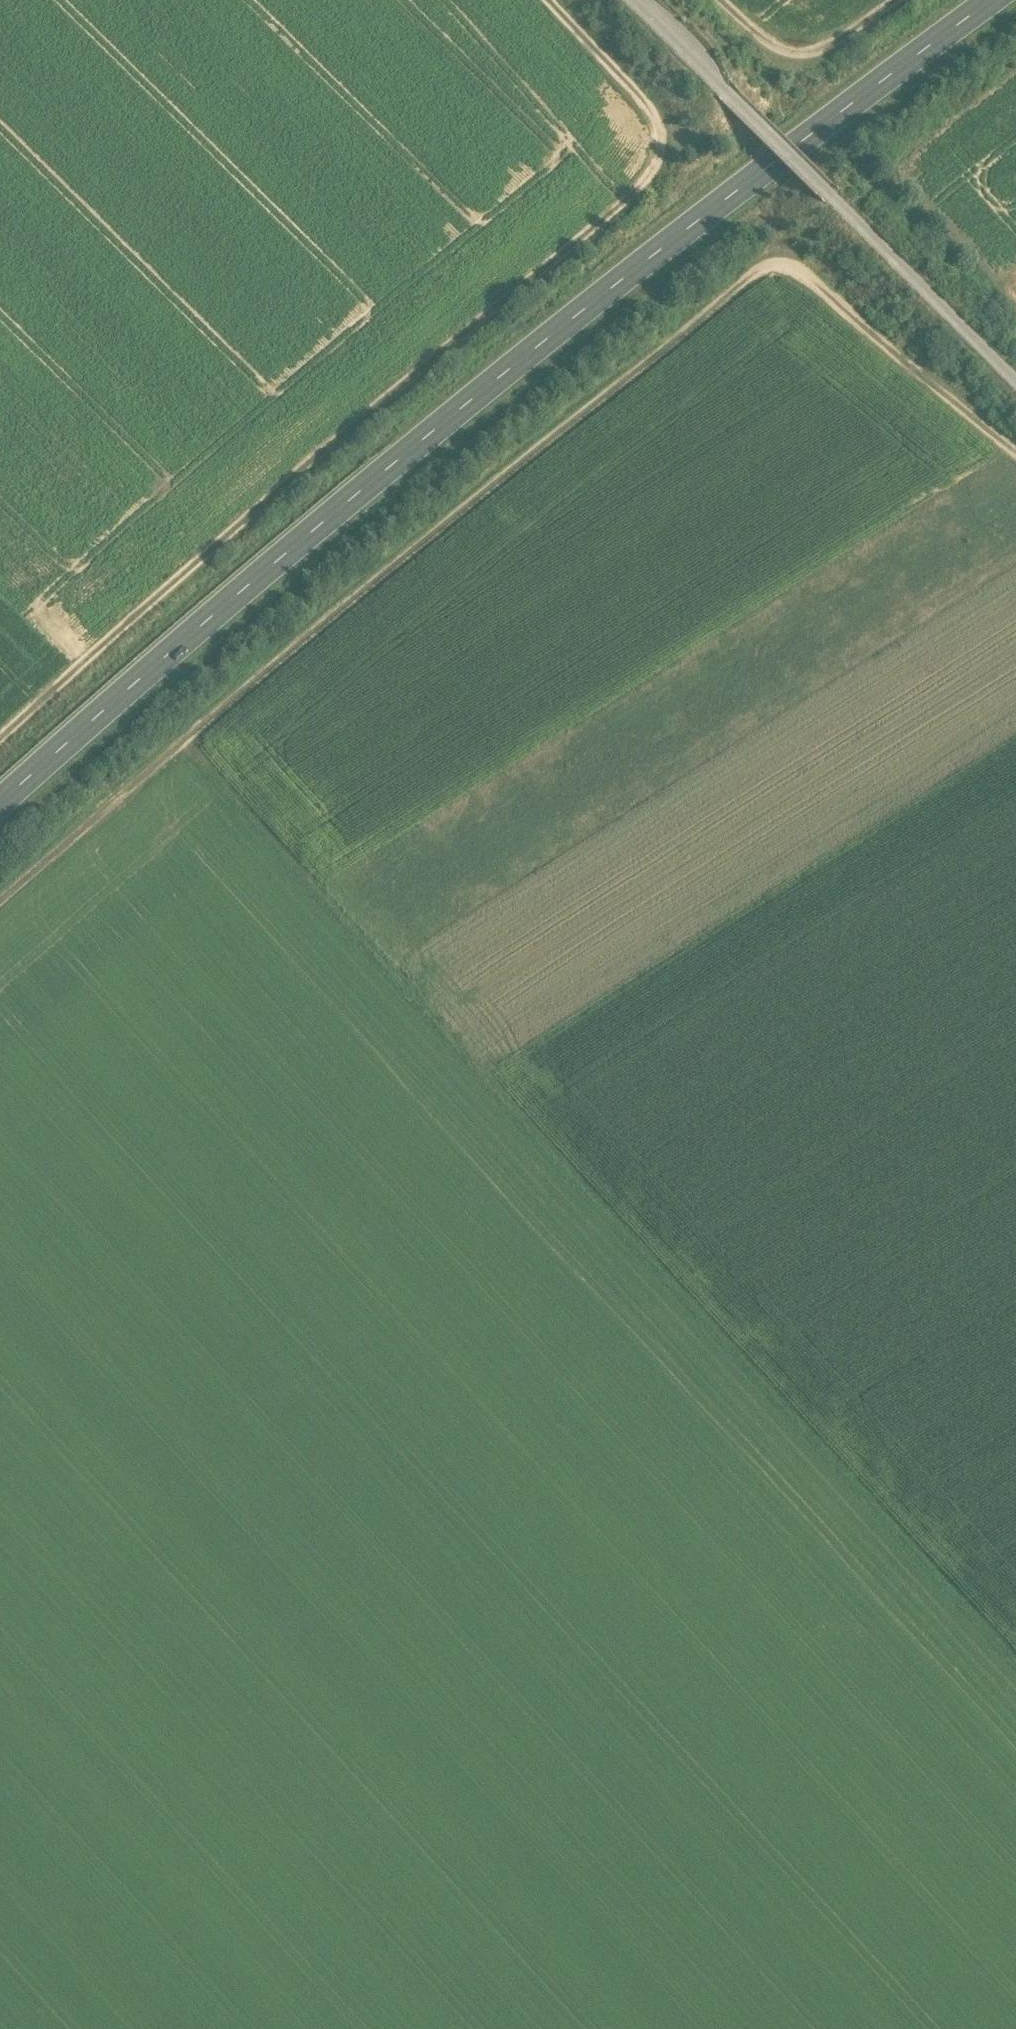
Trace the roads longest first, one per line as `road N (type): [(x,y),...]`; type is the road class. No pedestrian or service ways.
road 1 (primary): [(1015,10),(395,492),(0,834)]
road 2 (track): [(196,764),(1015,1663)]
road 3 (track): [(0,931),(347,635),(776,286),(792,286)]
road 4 (track): [(655,129),(668,143),(673,180),(656,202),(0,764)]
road 5 (track): [(609,0),(1015,396)]
road 6 (track): [(1015,470),(812,293),(792,286),(799,264),(776,239)]
road 7 (track): [(709,0),(782,65),(813,73),(839,65),(933,0)]
road 8 (track): [(655,129),(537,0)]

